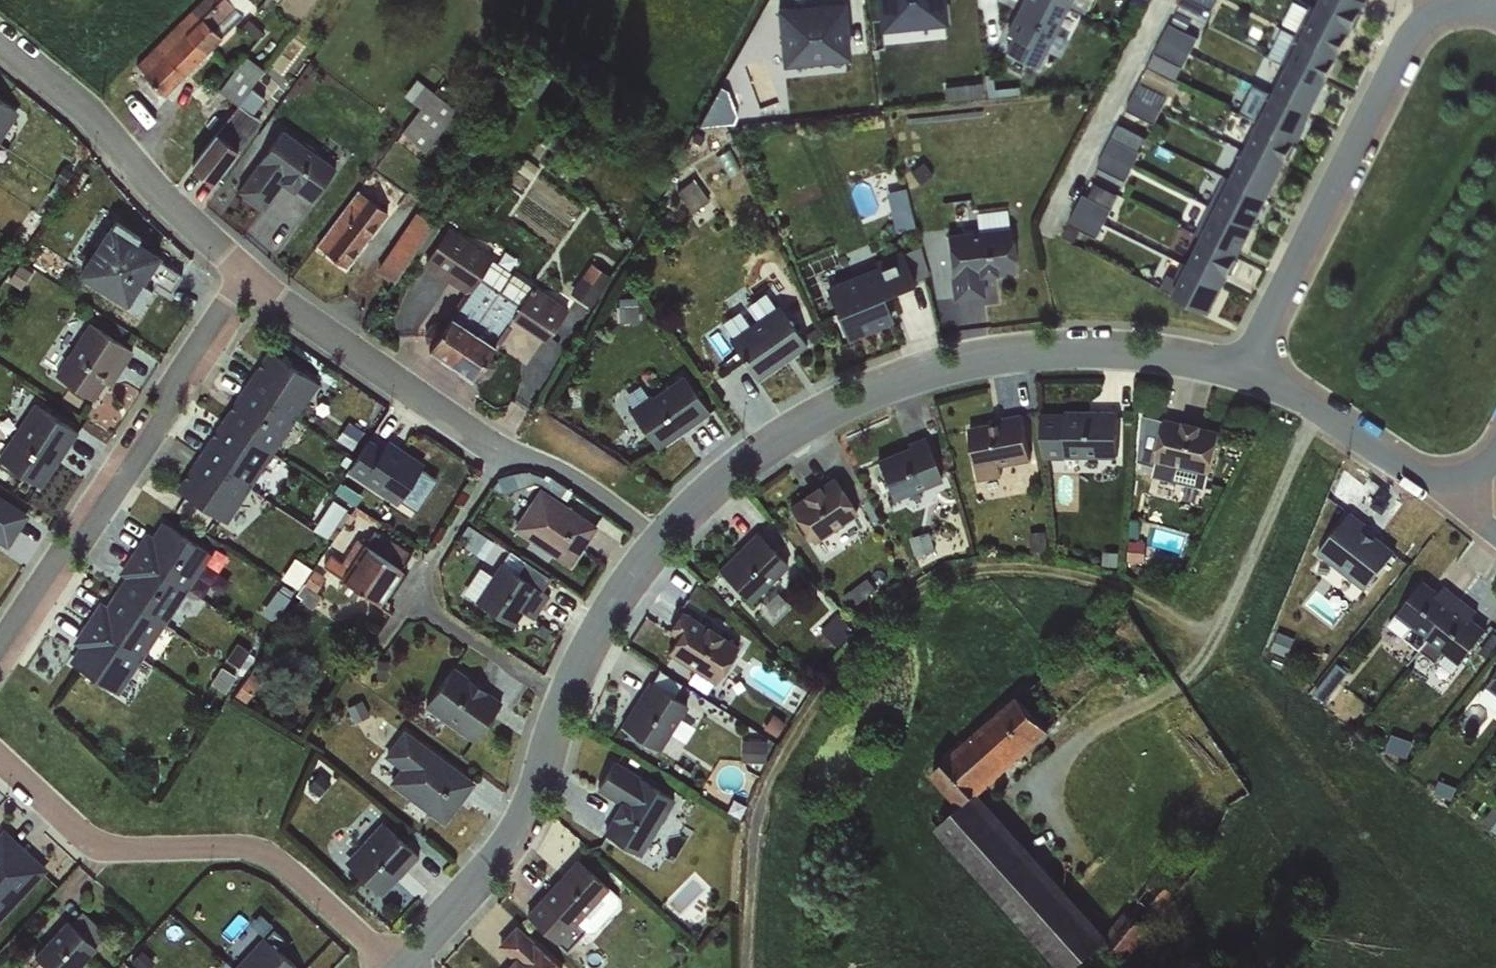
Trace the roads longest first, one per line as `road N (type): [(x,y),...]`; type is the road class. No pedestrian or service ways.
road 1 (residential): [(664,546),(741,466),(792,433),(906,382),(975,364),(1112,352),(1250,367)]
road 2 (track): [(1215,639),(1130,591),(1027,569),(982,571),(912,600),(830,694),(763,827)]
road 3 (residential): [(664,546),(612,616),(524,836),(412,967)]
road 4 (residential): [(412,967),(286,851),(257,843),(110,845),(0,750)]
road 5 (residential): [(258,282),(510,454),(561,475),(664,546)]
road 6 (residential): [(0,668),(258,282)]
road 7 (residential): [(1486,1),(1439,11),(1415,37),(1250,367)]
road 8 (residential): [(0,27),(258,282)]
road 9 (residential): [(1458,486),(1250,367)]
road 10 (unknown): [(510,454),(393,643)]
road 11 (unknown): [(576,700),(420,598)]

